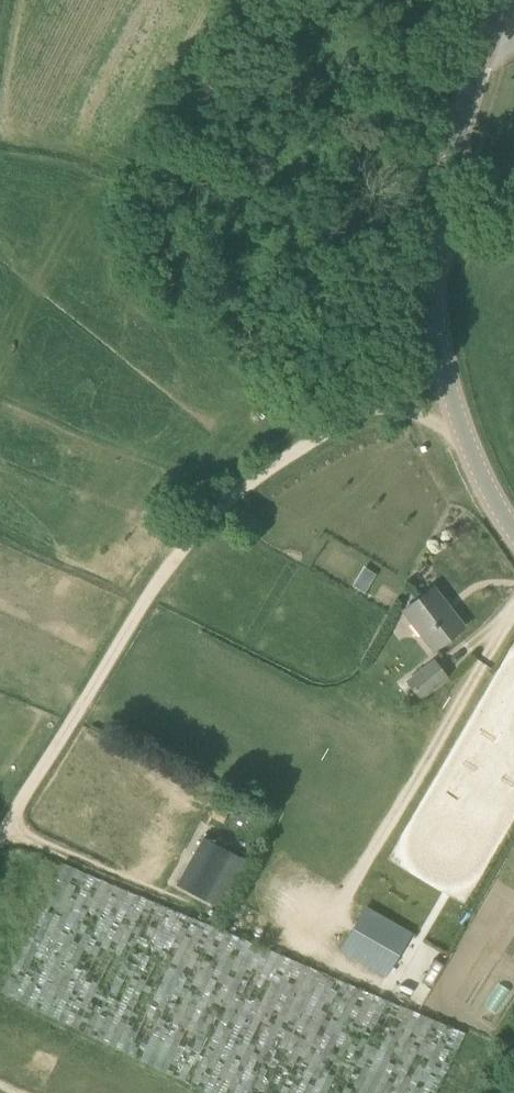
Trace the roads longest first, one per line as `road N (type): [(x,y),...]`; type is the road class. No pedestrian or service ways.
road 1 (track): [(0,850),(180,553),(253,470),(337,427),(452,404)]
road 2 (tertiary): [(513,531),(452,404),(434,283),(441,222)]
road 3 (tertiary): [(441,222),(464,111),(502,0)]

